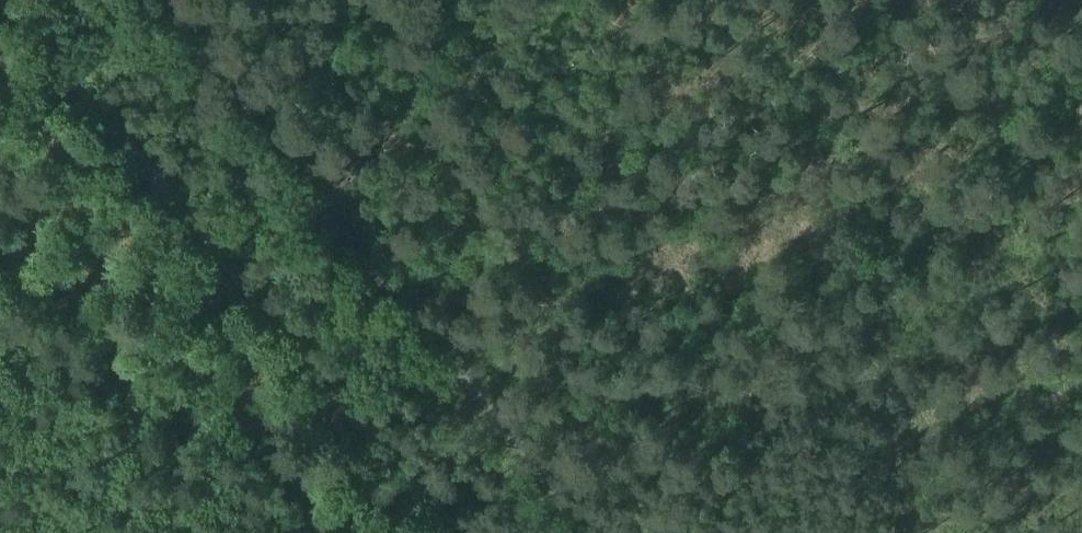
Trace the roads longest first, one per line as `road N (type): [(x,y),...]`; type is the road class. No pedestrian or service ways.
road 1 (track): [(196,225),(273,148),(466,26),(492,19),(577,17),(806,57),(970,41),(1081,15)]
road 2 (track): [(0,1),(452,532)]
road 3 (track): [(179,208),(0,362)]
road 4 (track): [(359,422),(235,532)]

